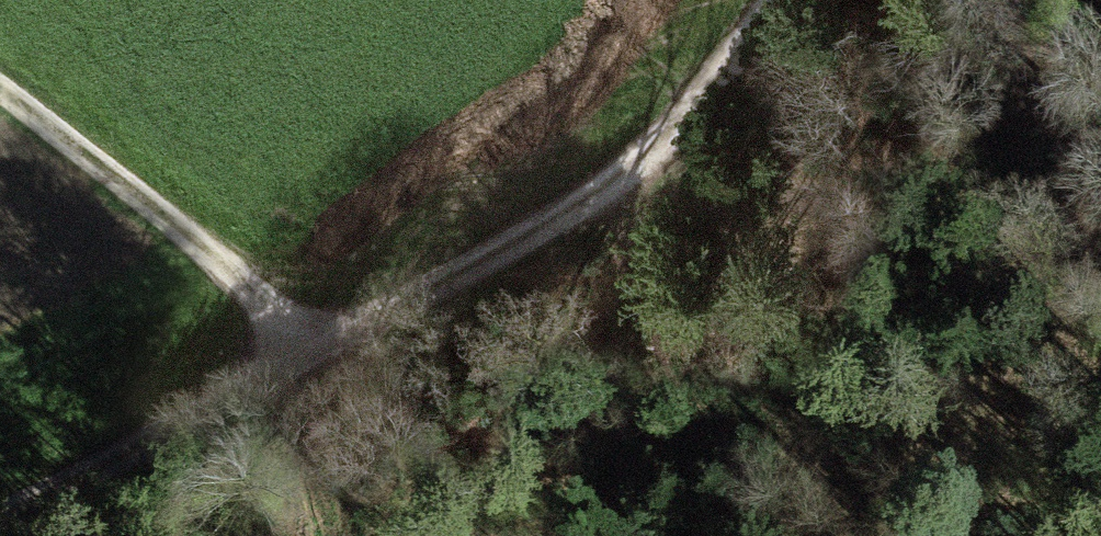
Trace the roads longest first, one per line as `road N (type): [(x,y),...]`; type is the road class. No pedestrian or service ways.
road 1 (track): [(825,0),(791,53),(643,173),(0,503)]
road 2 (track): [(643,173),(1046,289),(1100,327)]
road 3 (track): [(326,335),(0,79)]

